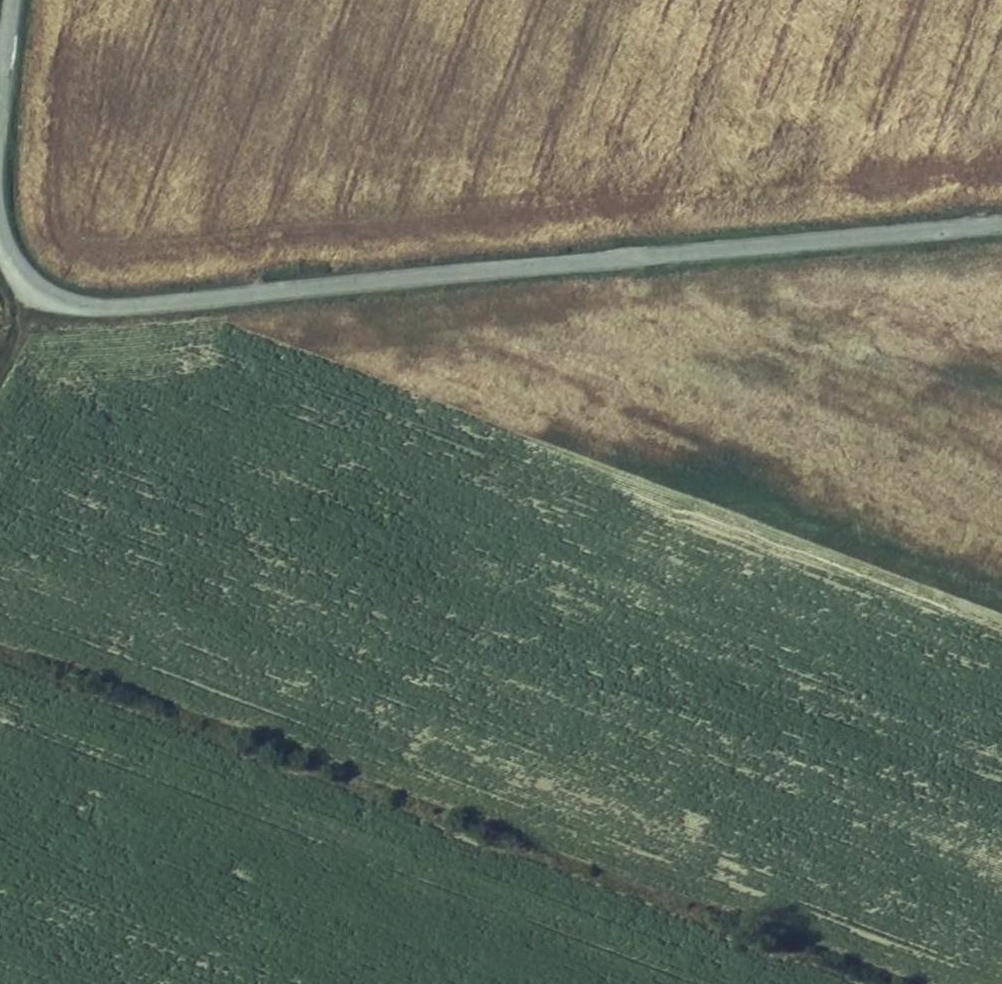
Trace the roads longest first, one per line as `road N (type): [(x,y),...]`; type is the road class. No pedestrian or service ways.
road 1 (unclassified): [(1001,239),(135,298),(36,292),(0,234)]
road 2 (unclassified): [(0,148),(13,0)]

